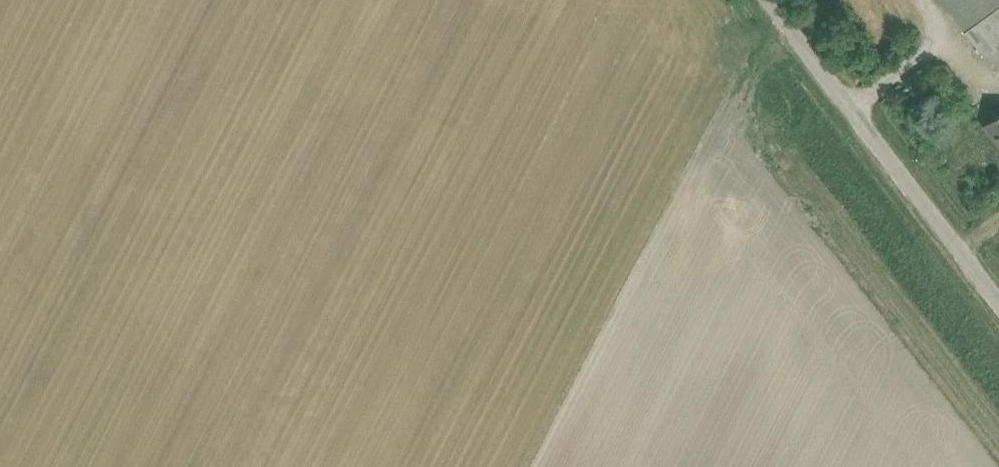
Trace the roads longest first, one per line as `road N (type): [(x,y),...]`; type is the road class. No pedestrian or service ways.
road 1 (unclassified): [(998,301),(769,0)]

